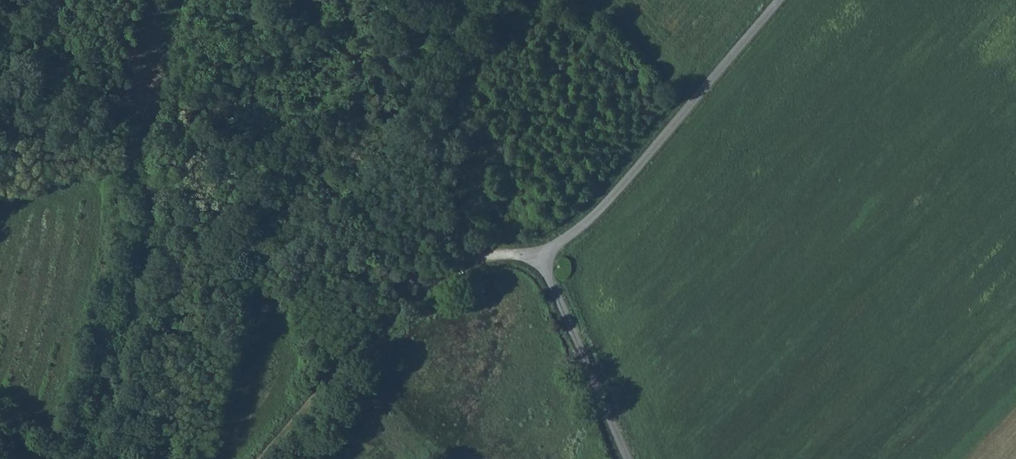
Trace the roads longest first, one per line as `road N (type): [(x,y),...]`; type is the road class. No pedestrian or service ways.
road 1 (unclassified): [(546,254),(601,208),(780,0)]
road 2 (track): [(256,458),(388,317),(463,263)]
road 3 (unclassified): [(628,458),(546,254)]

